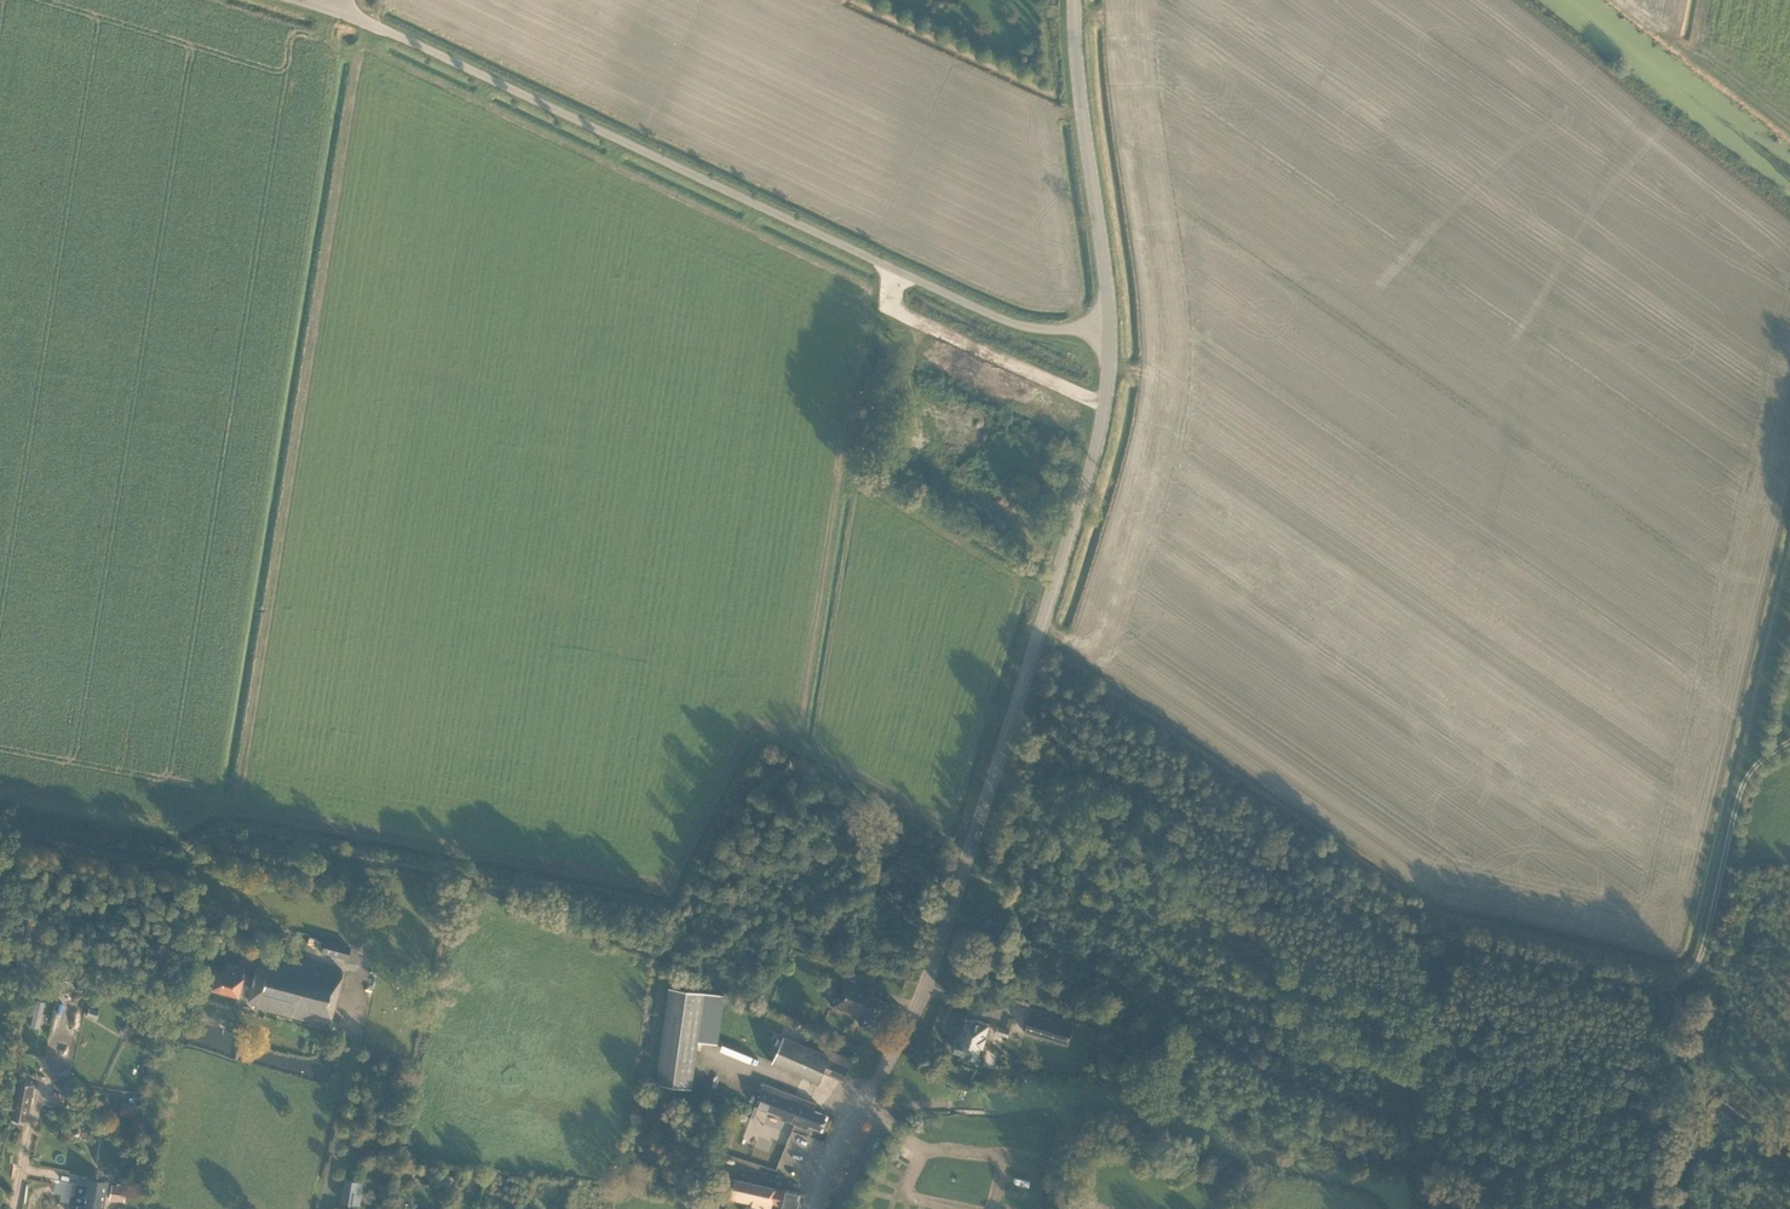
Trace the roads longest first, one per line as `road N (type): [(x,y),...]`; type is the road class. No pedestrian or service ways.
road 1 (track): [(1014,711),(1418,929),(1678,983),(1699,961),(1741,793),(1760,763),(1789,743)]
road 2 (tertiary): [(814,1208),(936,958),(1099,437),(1111,326)]
road 3 (unclassified): [(1111,326),(1035,326),(998,316),(452,54),(300,0)]
road 4 (tertiary): [(1111,326),(1075,0)]

